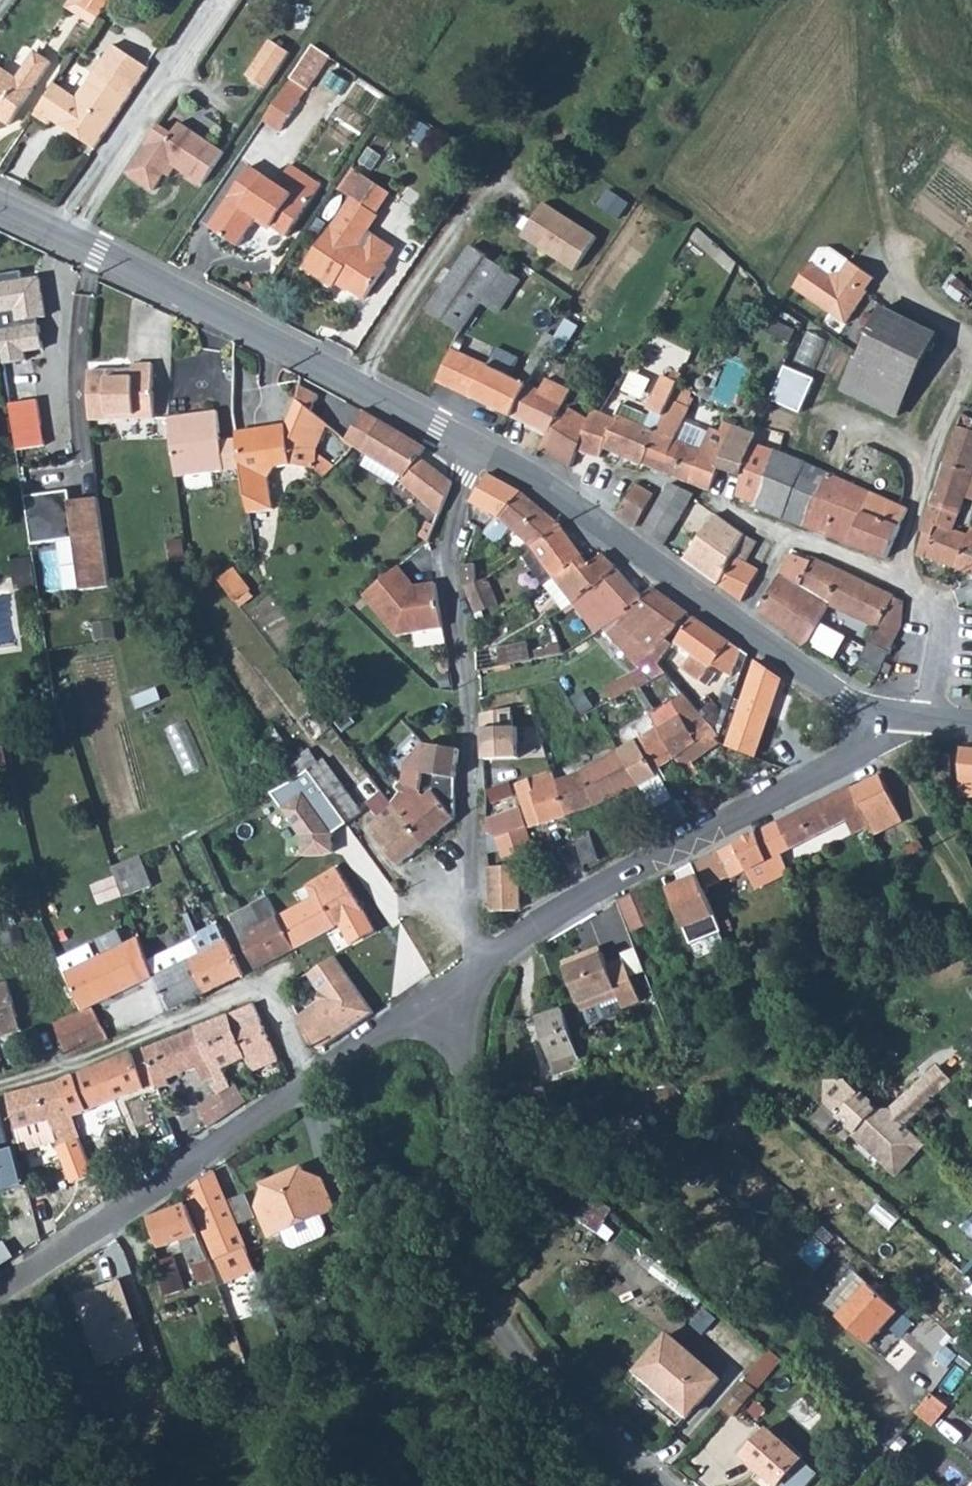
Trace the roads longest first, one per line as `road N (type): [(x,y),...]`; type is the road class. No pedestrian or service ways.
road 1 (tertiary): [(885,716),(845,699),(551,490),(0,205)]
road 2 (residential): [(445,987),(466,1042),(496,1315),(518,1357),(662,1485)]
road 3 (residential): [(445,987),(581,900),(832,767),(882,729),(885,716)]
road 4 (residential): [(301,1081),(272,1004),(255,988),(0,1087)]
road 5 (residential): [(0,1282),(83,1237),(301,1081)]
road 6 (residential): [(930,721),(942,630),(937,610),(922,595),(755,517)]
road 7 (residential): [(301,1081),(445,987)]

